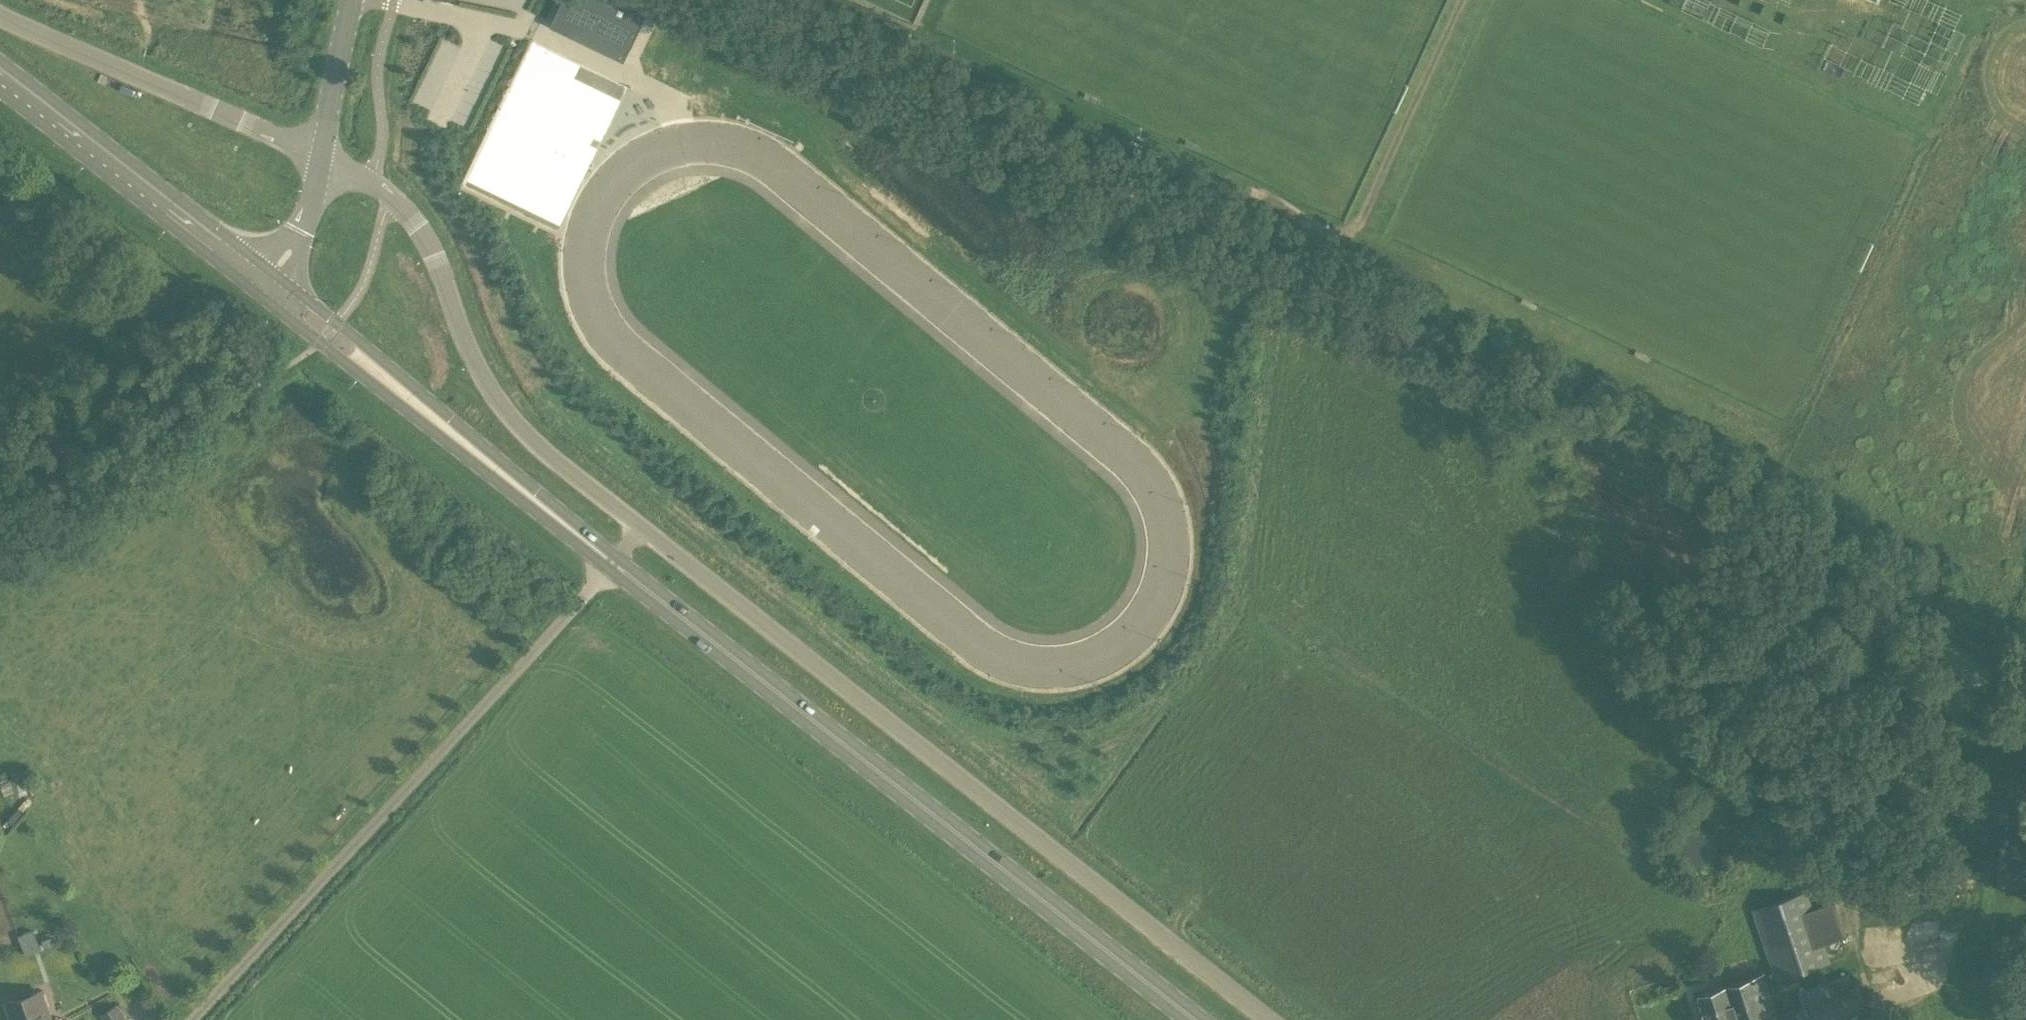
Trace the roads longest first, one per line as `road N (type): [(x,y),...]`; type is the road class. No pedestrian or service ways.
road 1 (track): [(1869,842),(1910,563),(1199,231),(738,0)]
road 2 (unclassified): [(1266,1019),(642,528)]
road 3 (primary): [(1192,1019),(614,563)]
road 4 (unclassified): [(642,528),(547,457),(500,409),(477,371),(427,241),(388,200),(323,158)]
road 5 (primary): [(614,563),(276,274)]
road 6 (primary): [(260,296),(544,518),(614,563)]
road 7 (unclassified): [(323,158),(0,18)]
road 8 (primary): [(276,274),(0,62)]
road 9 (primary): [(0,90),(260,296)]
road 10 (secondary): [(323,158),(354,0)]
road 11 (track): [(1910,563),(2025,618)]
road 12 (secondary): [(276,274),(292,250),(323,158)]

